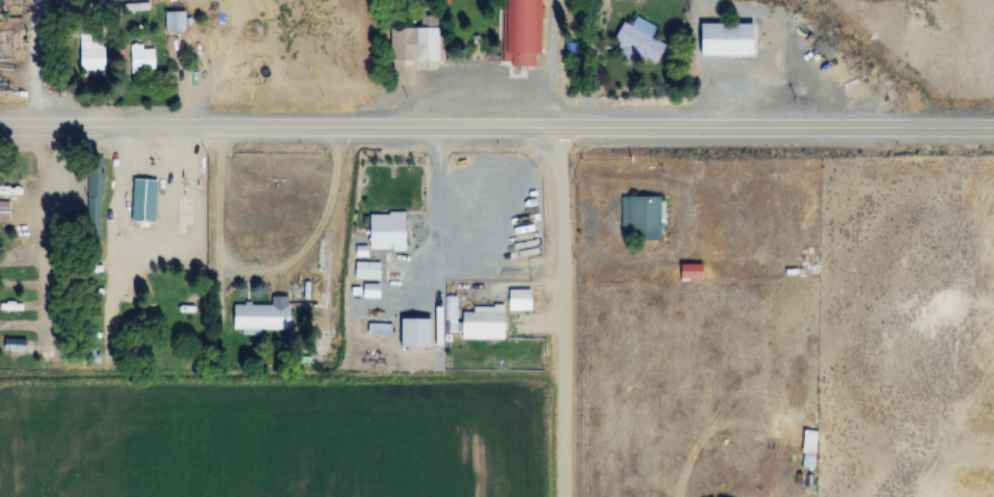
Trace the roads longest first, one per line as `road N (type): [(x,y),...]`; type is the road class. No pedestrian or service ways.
road 1 (primary): [(558,127),(0,126)]
road 2 (primary): [(993,128),(558,127)]
road 3 (residential): [(563,496),(558,127)]

